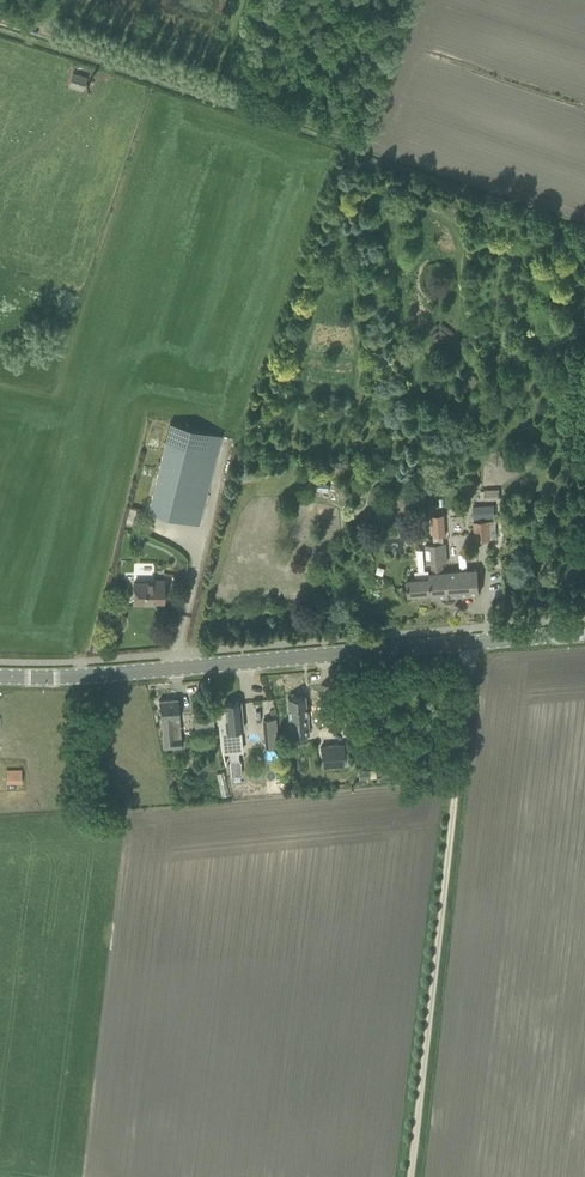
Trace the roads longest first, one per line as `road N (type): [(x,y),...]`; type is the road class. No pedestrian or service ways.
road 1 (secondary): [(584,631),(0,676)]
road 2 (track): [(409,1176),(475,640)]

